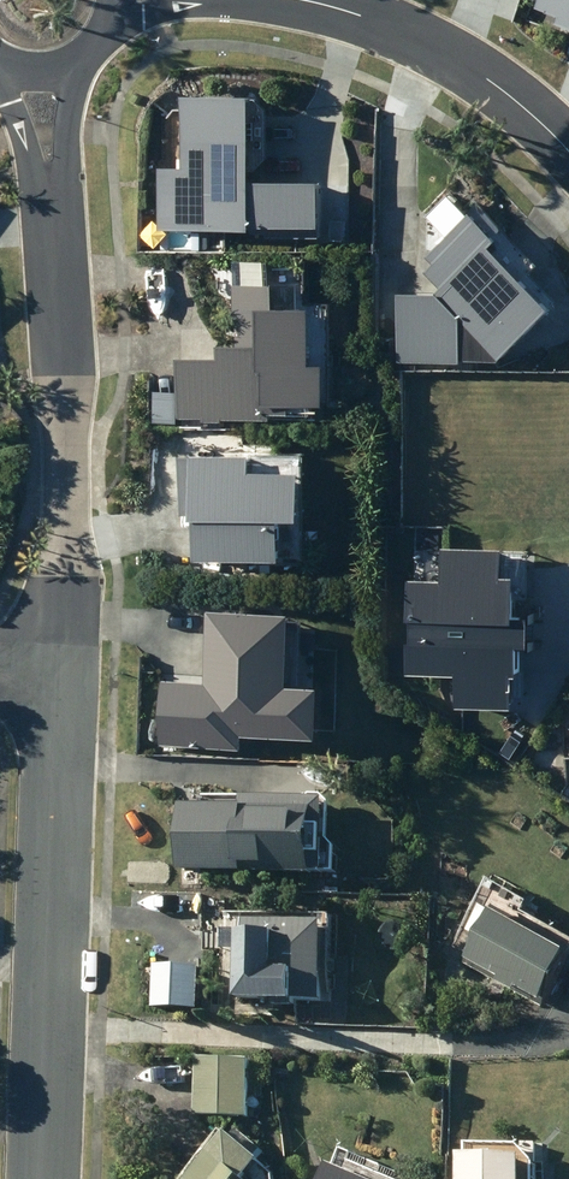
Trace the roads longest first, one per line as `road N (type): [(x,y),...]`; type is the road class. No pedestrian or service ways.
road 1 (residential): [(47,675),(42,73)]
road 2 (residential): [(40,1178),(47,675)]
road 3 (residential): [(568,129),(527,78),(396,0)]

